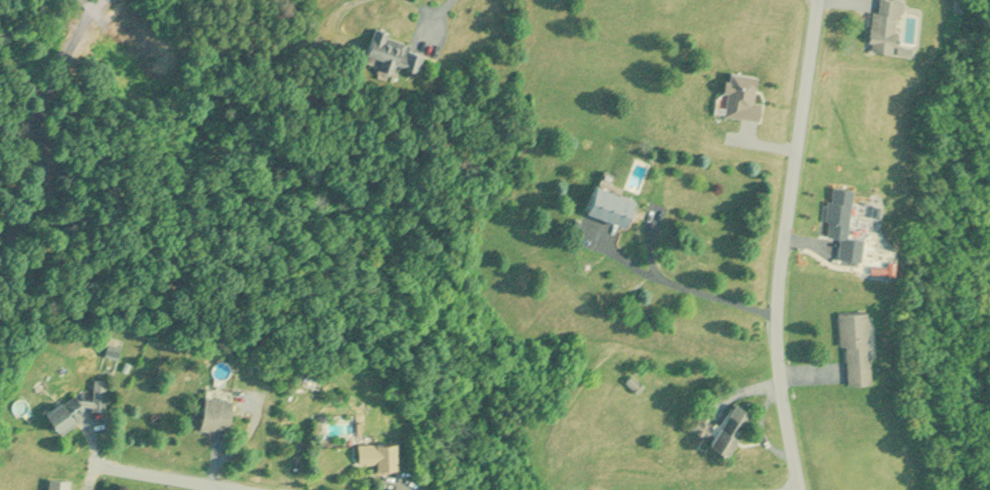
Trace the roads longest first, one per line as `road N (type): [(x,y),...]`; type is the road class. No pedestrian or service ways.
road 1 (residential): [(797,489),(780,266),(815,0)]

